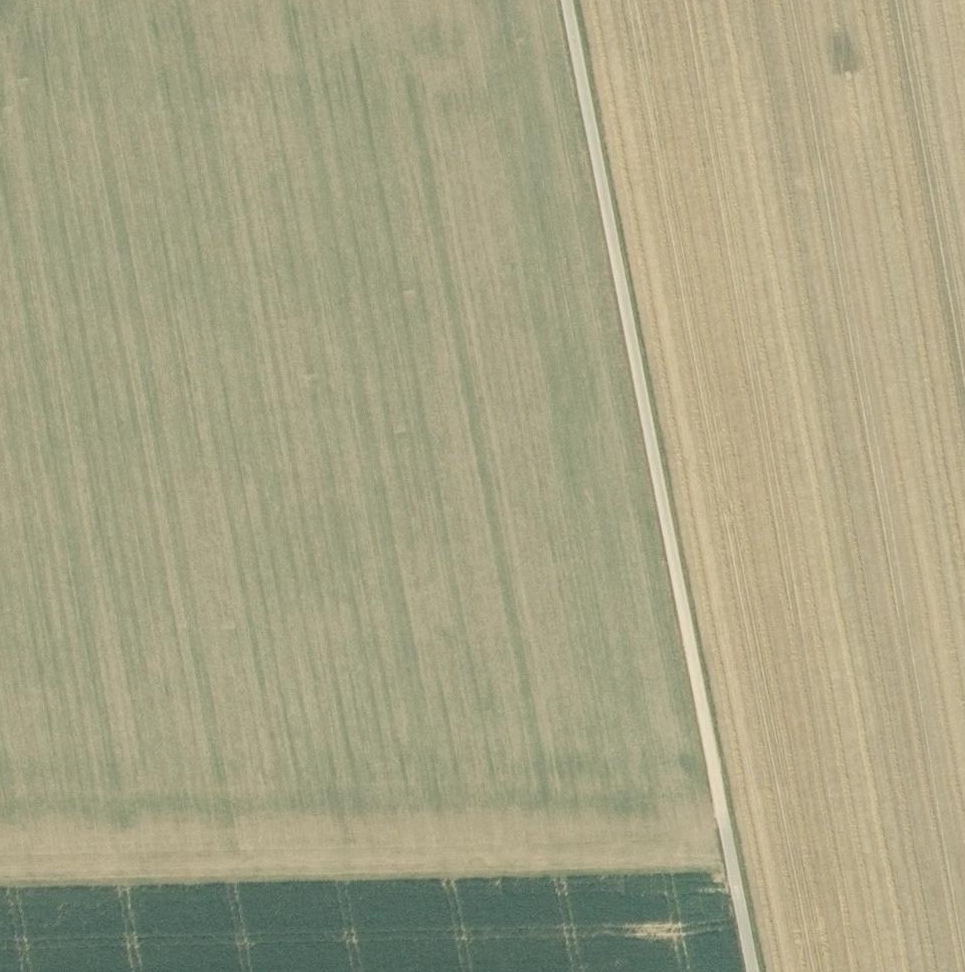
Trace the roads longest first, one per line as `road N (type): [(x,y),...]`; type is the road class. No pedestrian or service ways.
road 1 (track): [(753,971),(567,0)]

